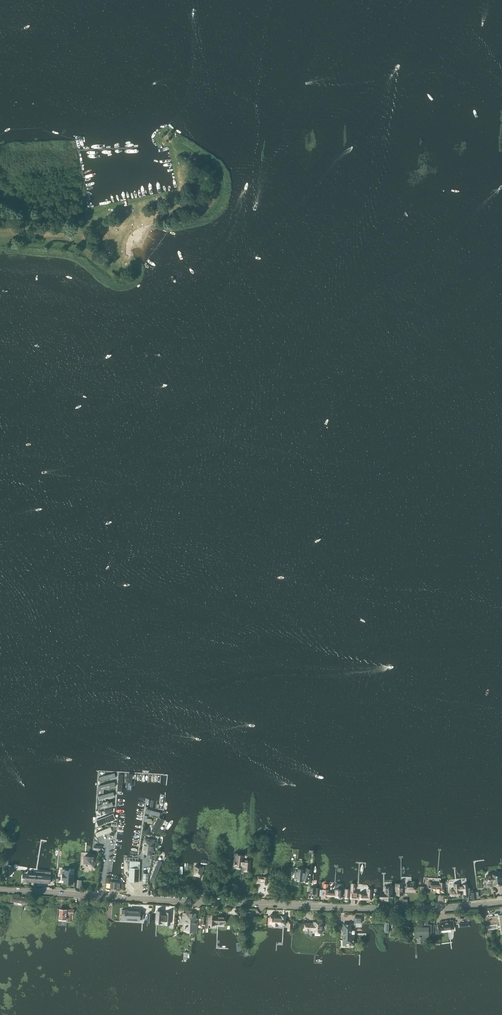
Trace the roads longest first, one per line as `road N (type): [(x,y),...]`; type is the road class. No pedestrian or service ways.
road 1 (tertiary): [(0,891),(445,912),(501,905)]

